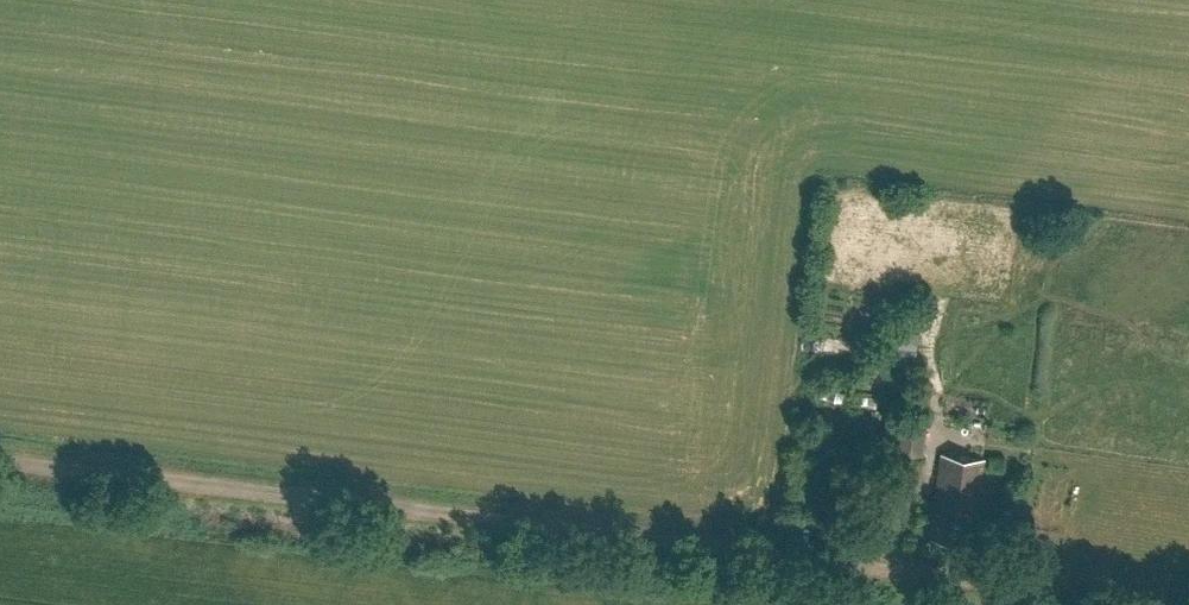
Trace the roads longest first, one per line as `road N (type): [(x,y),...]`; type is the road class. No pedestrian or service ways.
road 1 (track): [(1147,604),(0,462)]

